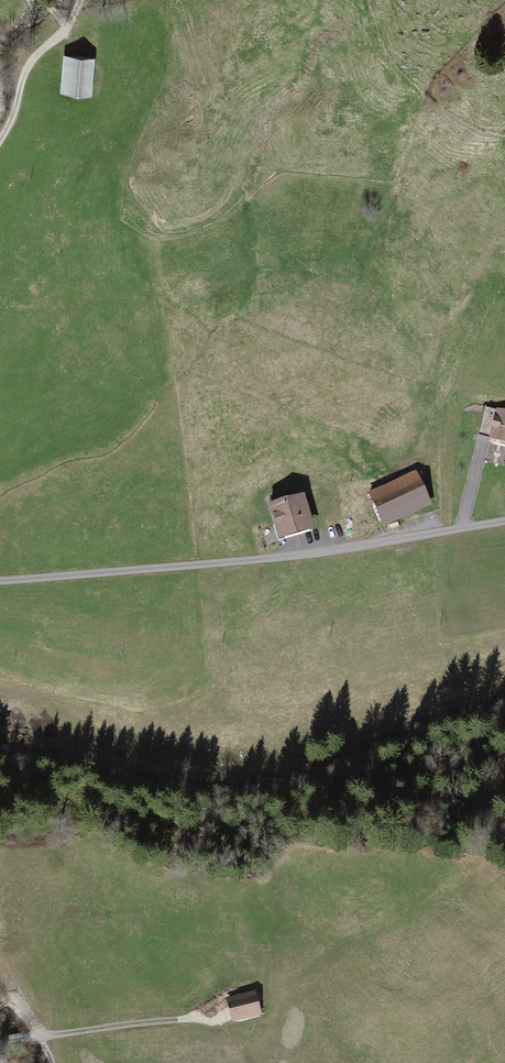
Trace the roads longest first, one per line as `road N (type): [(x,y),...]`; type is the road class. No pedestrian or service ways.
road 1 (residential): [(504,523),(355,549),(0,583)]
road 2 (track): [(42,1040),(199,1016)]
road 3 (track): [(67,24),(31,65),(0,143)]

